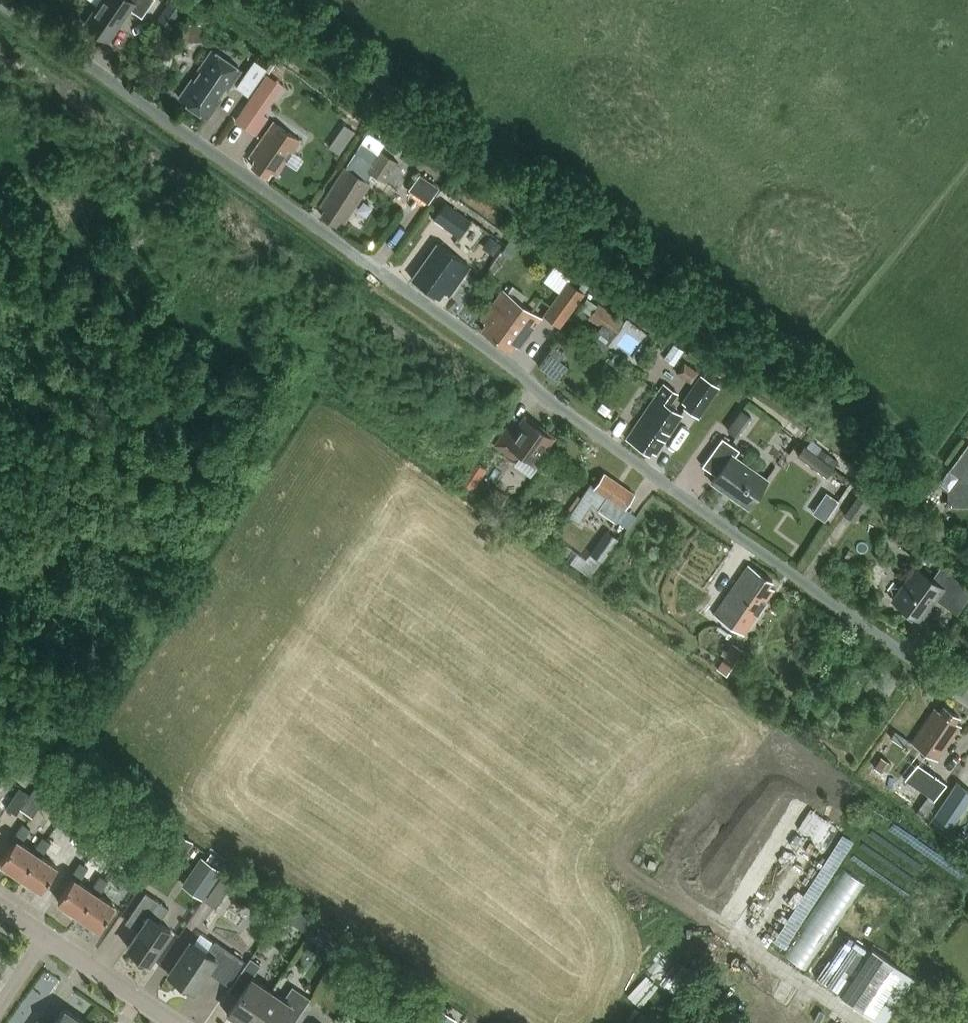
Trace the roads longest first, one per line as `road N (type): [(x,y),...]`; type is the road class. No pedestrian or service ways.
road 1 (residential): [(967,698),(0,2)]
road 2 (residential): [(175,1022),(0,905)]

